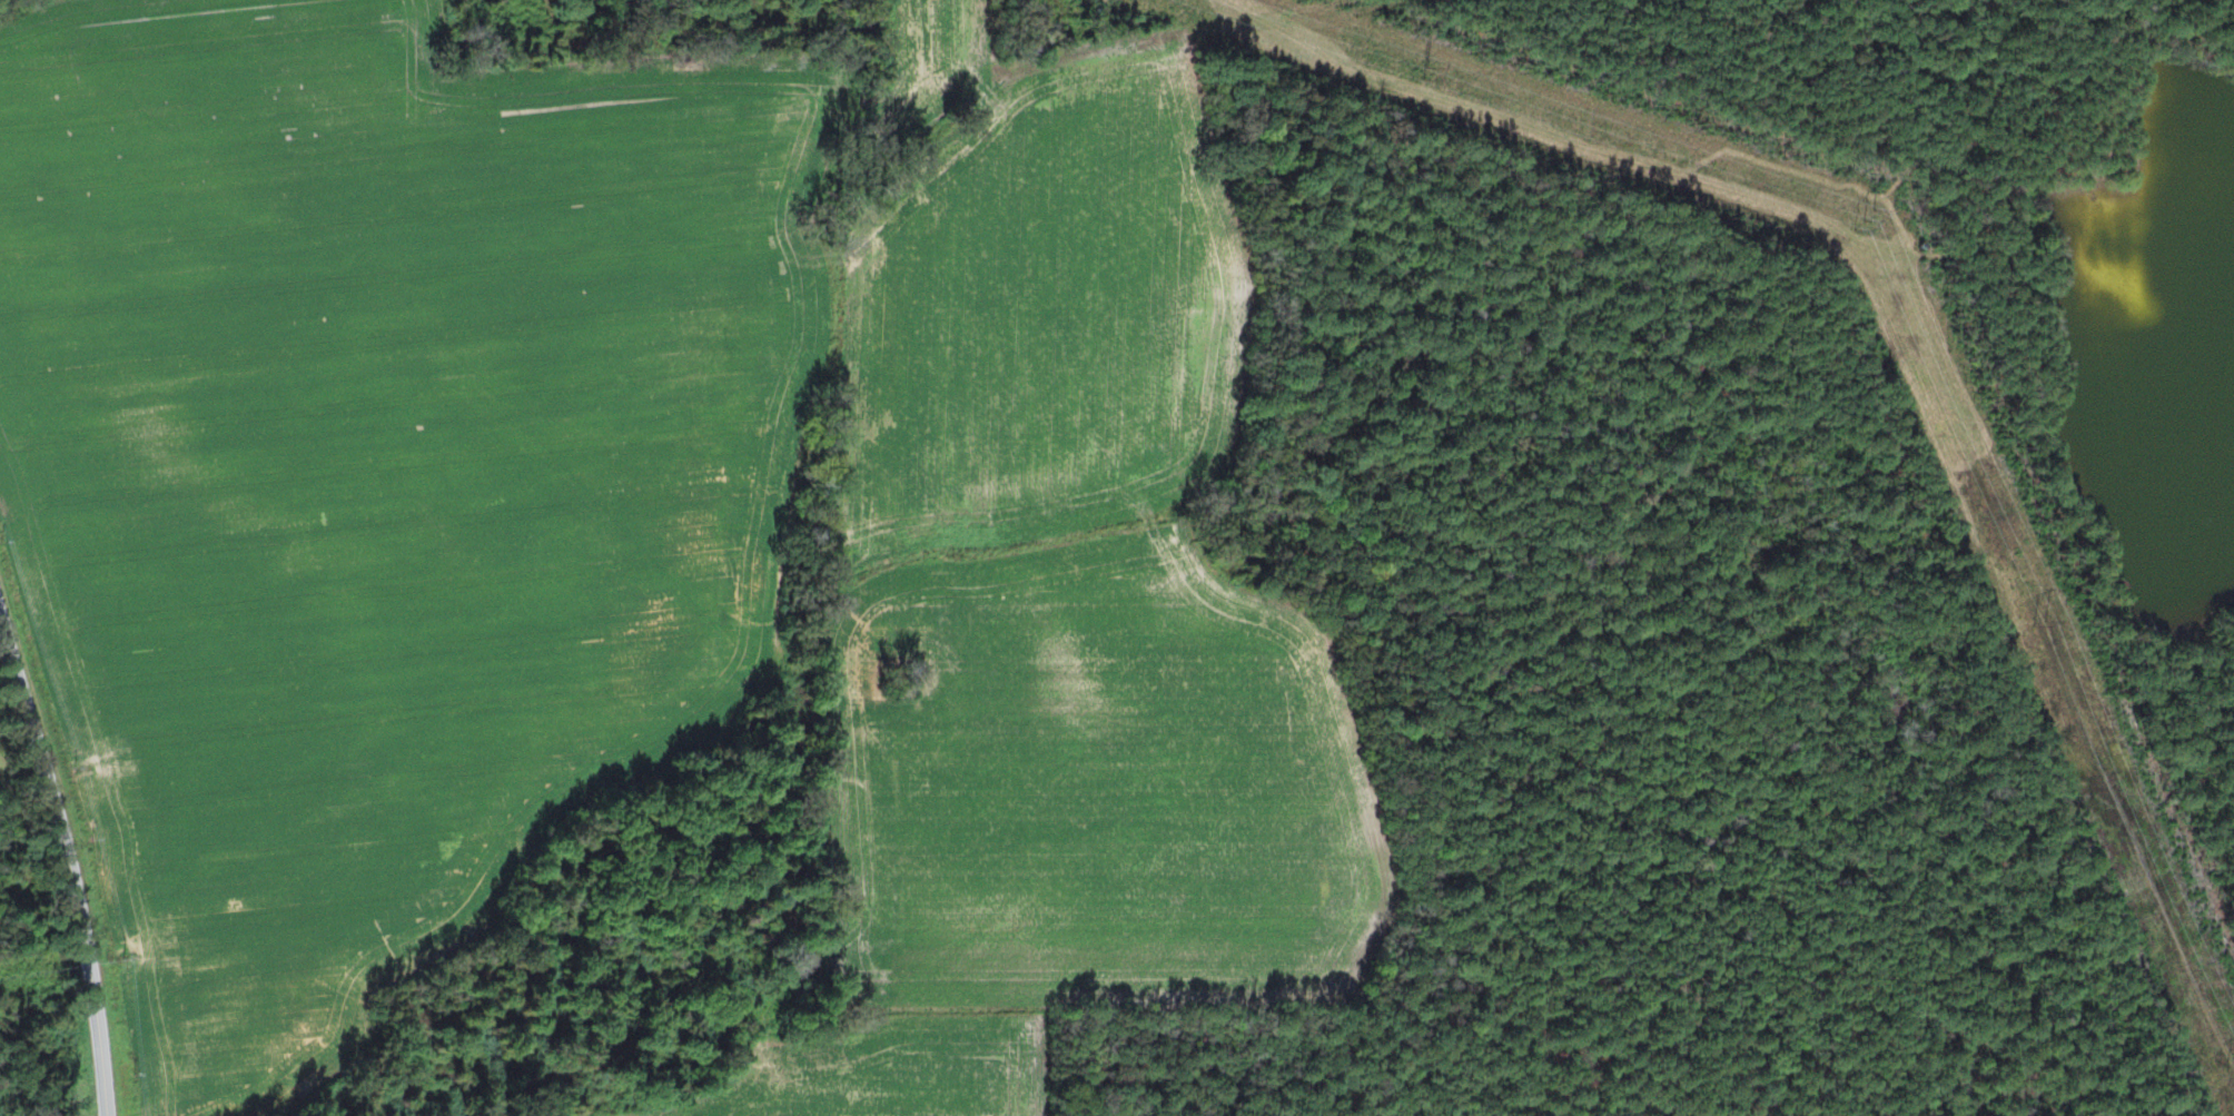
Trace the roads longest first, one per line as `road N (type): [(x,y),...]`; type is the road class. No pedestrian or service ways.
road 1 (residential): [(110,1115),(70,860),(0,607)]

